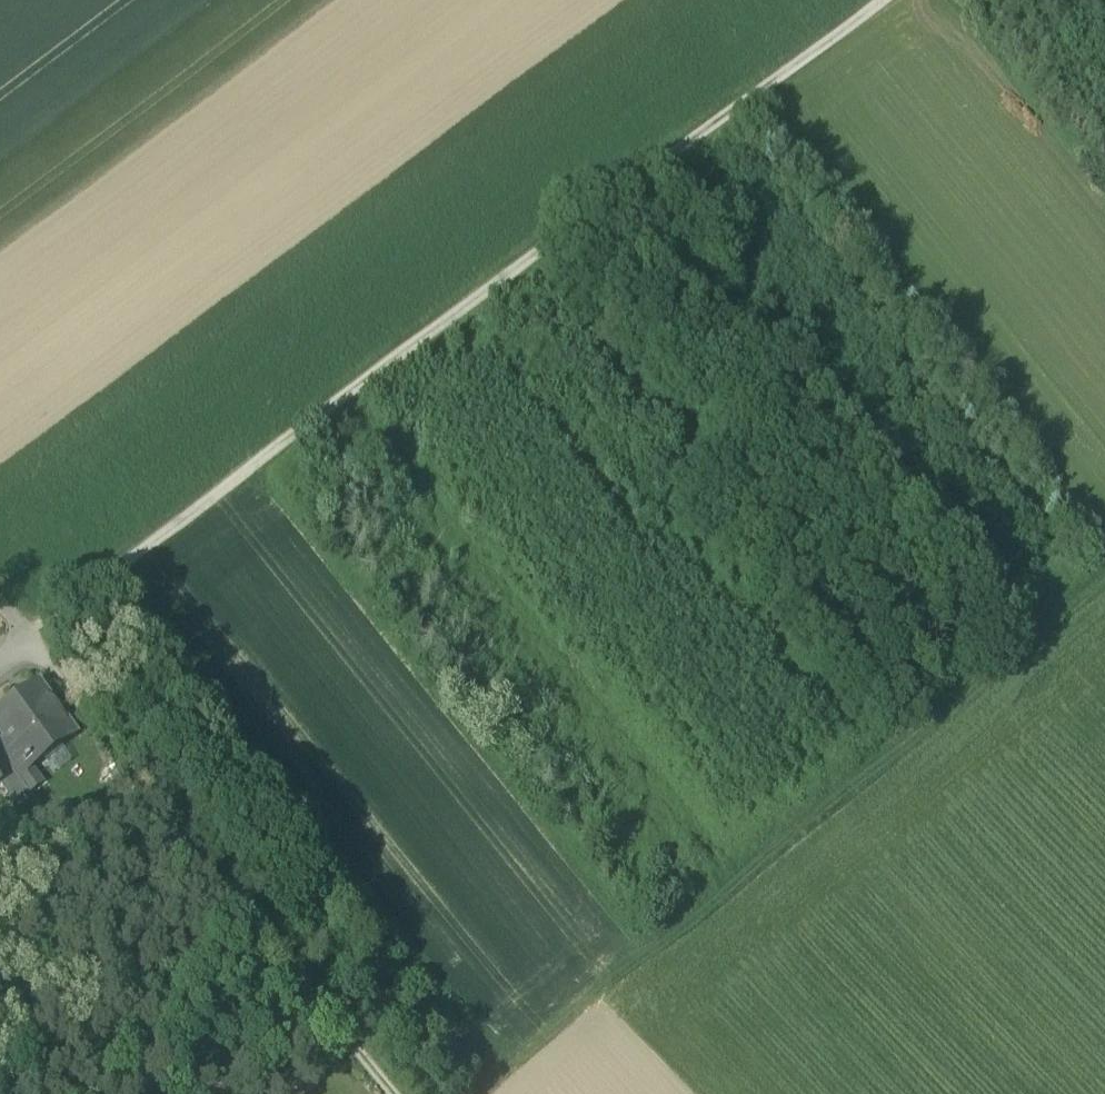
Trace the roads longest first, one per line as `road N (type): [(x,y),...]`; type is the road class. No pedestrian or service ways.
road 1 (track): [(883,0),(26,636)]
road 2 (track): [(1104,587),(724,915),(495,1093)]
road 3 (track): [(26,636),(399,1093)]

